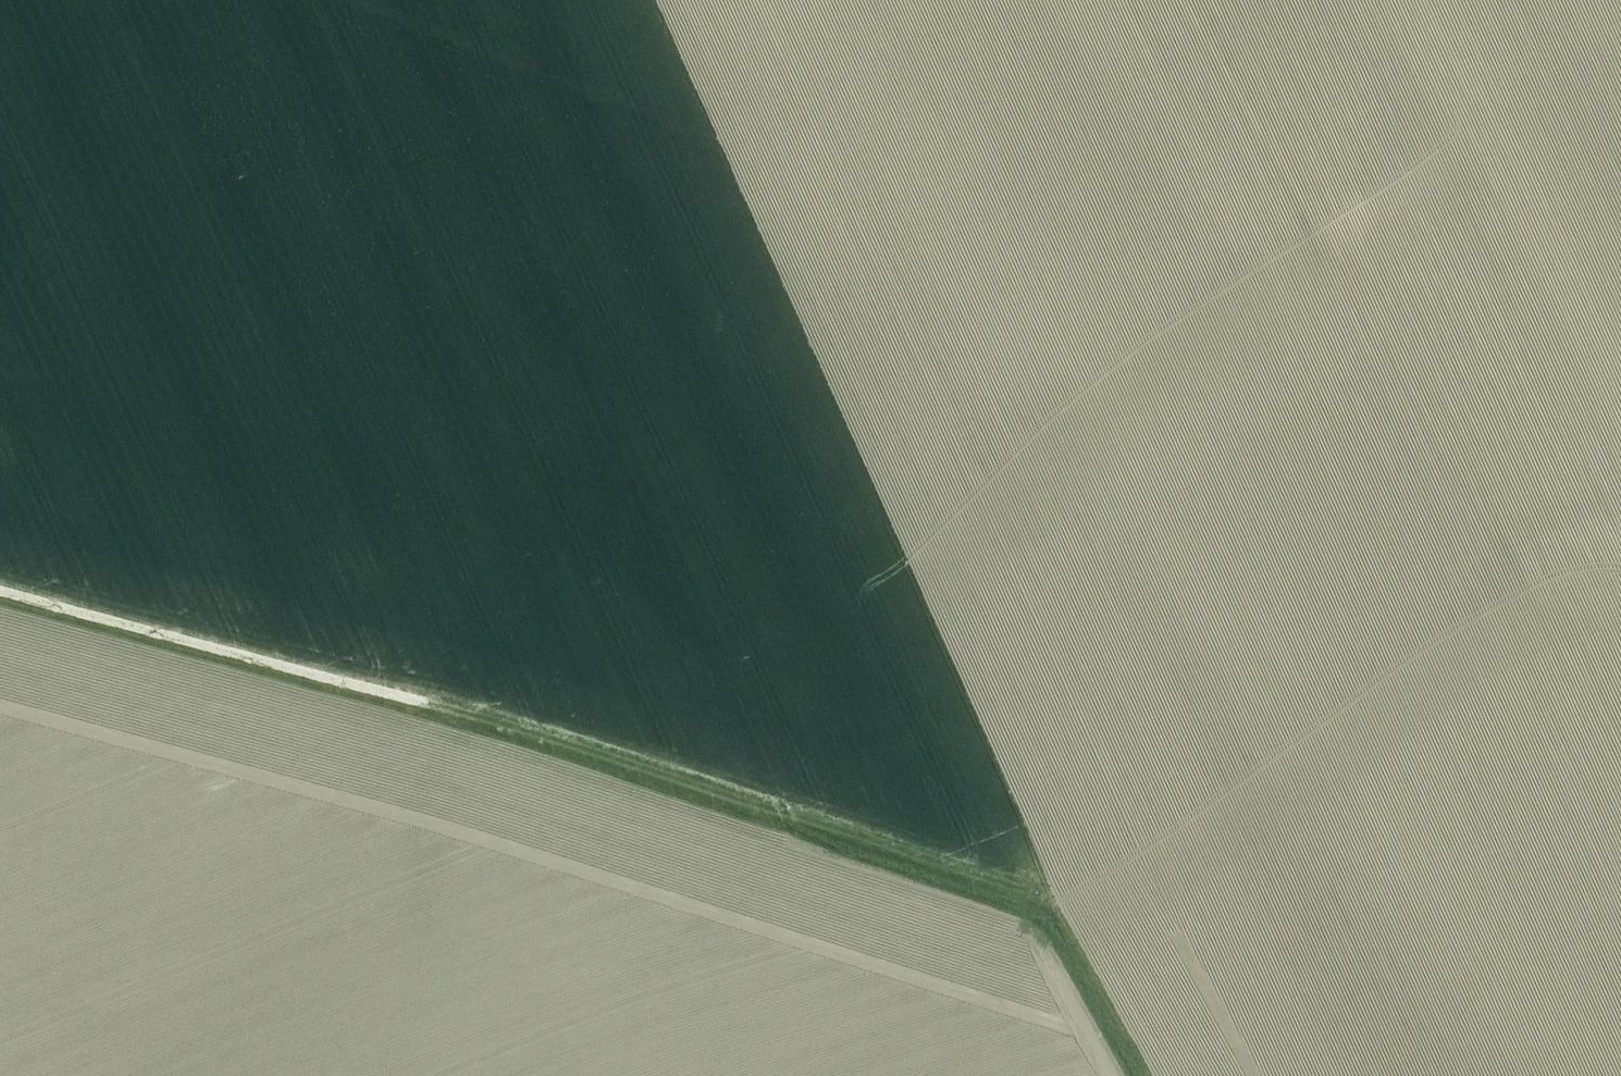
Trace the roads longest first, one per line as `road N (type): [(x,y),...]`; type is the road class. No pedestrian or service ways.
road 1 (track): [(417,703),(0,590)]

